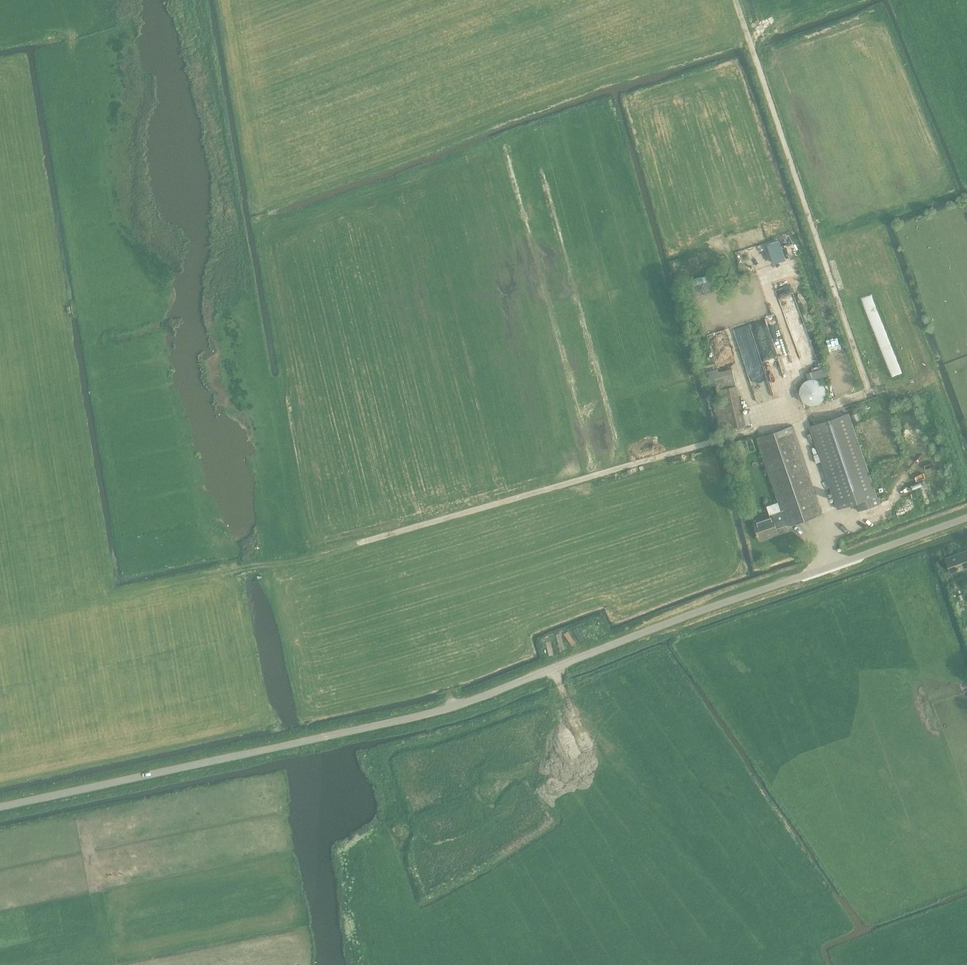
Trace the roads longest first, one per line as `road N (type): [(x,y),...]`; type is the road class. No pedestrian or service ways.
road 1 (unclassified): [(0,807),(478,699),(966,517)]

